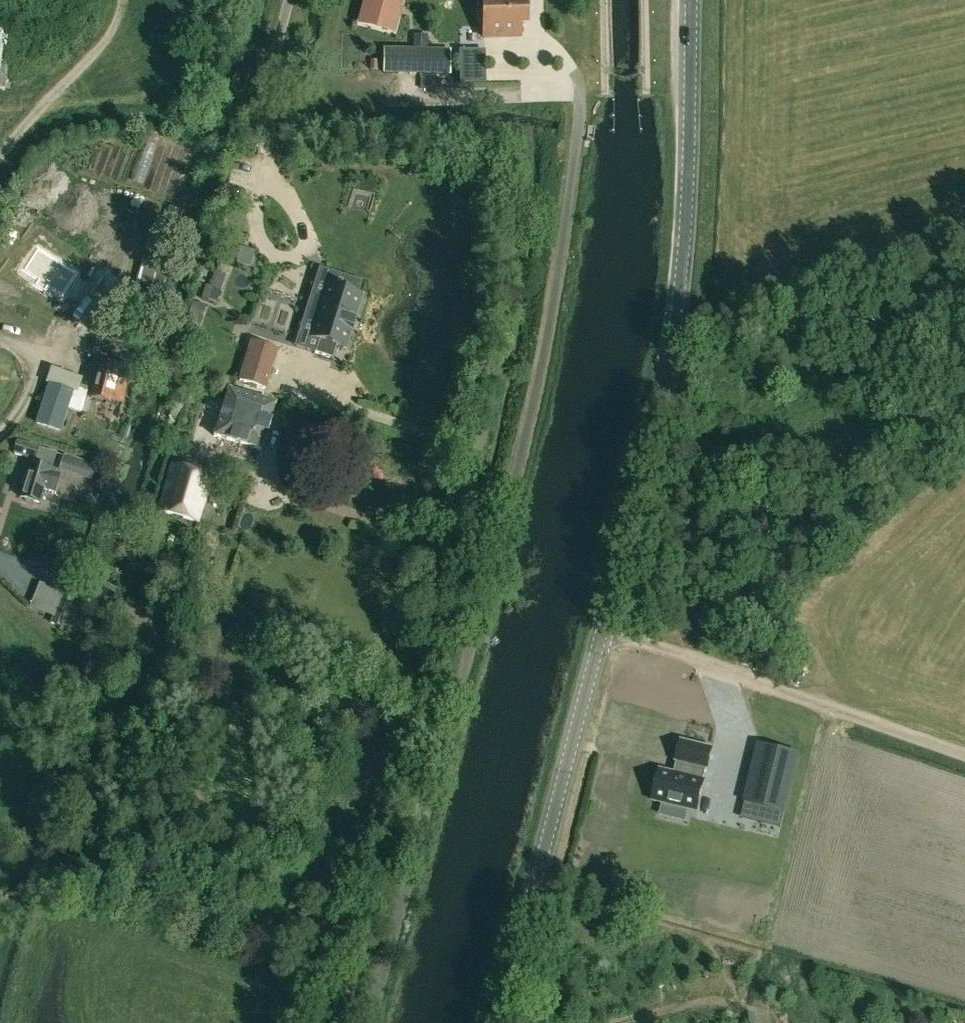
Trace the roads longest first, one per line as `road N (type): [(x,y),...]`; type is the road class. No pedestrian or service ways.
road 1 (tertiary): [(498,1022),(669,358),(684,244),(689,0)]
road 2 (unclassified): [(487,583),(462,575),(453,559),(500,343),(515,153),(493,139),(282,132),(264,110),(265,87),(288,0)]
road 3 (residential): [(487,583),(550,325),(580,95),(561,61),(537,46),(494,46)]
road 4 (unclassified): [(370,1022),(487,583)]
road 5 (track): [(602,626),(964,755)]
road 6 (track): [(0,158),(95,49),(124,0)]

